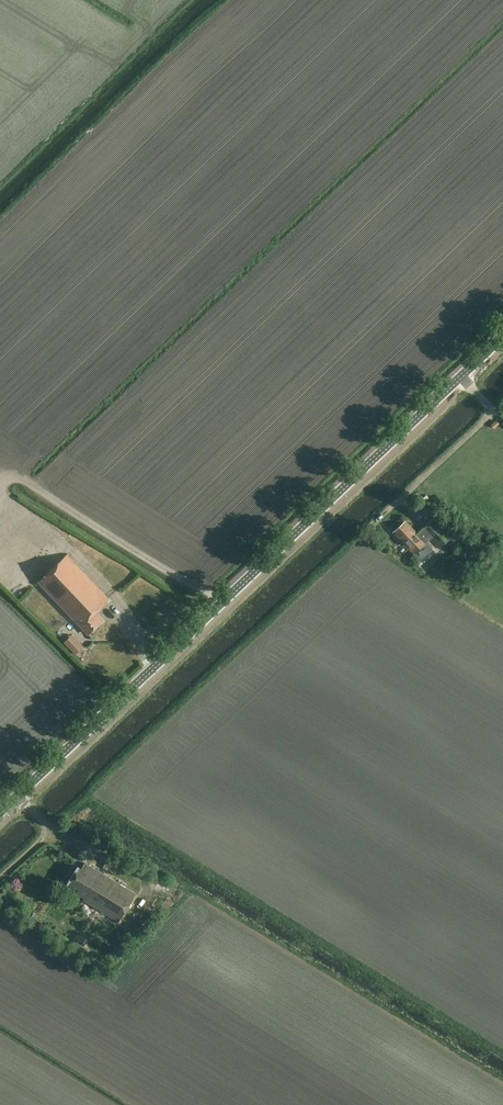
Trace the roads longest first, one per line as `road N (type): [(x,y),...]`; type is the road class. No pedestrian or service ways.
road 1 (tertiary): [(0,813),(502,337)]
road 2 (track): [(221,605),(24,482),(0,490)]

